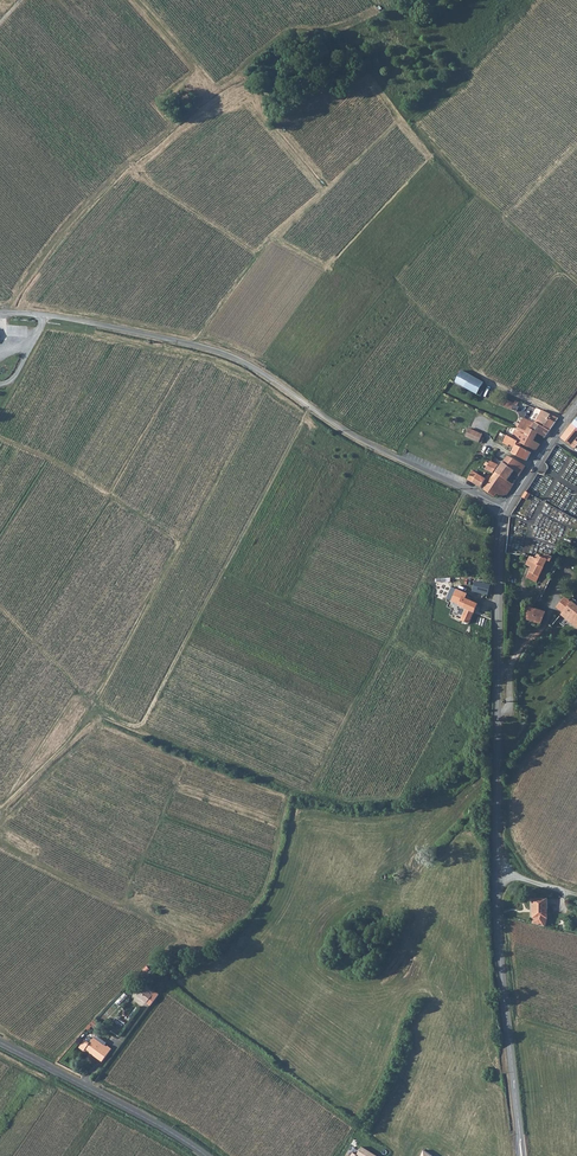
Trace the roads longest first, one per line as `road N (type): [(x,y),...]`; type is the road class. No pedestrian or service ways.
road 1 (unclassified): [(0,314),(68,319),(235,358),(365,443),(507,511)]
road 2 (track): [(8,314),(47,255),(124,167),(257,254),(197,346)]
road 3 (tertiary): [(497,870),(522,1155)]
road 4 (tertiary): [(205,1155),(0,1044)]
road 5 (track): [(0,441),(179,541)]
road 6 (track): [(129,651),(70,742),(0,808)]
road 7 (tertiary): [(507,511),(497,712)]
road 8 (track): [(310,407),(224,569)]
road 9 (track): [(464,489),(424,578),(498,605)]
road 10 (tertiary): [(497,712),(497,870)]
road 11 (track): [(224,569),(170,668),(129,651)]
road 12 (tertiary): [(576,406),(507,511)]

